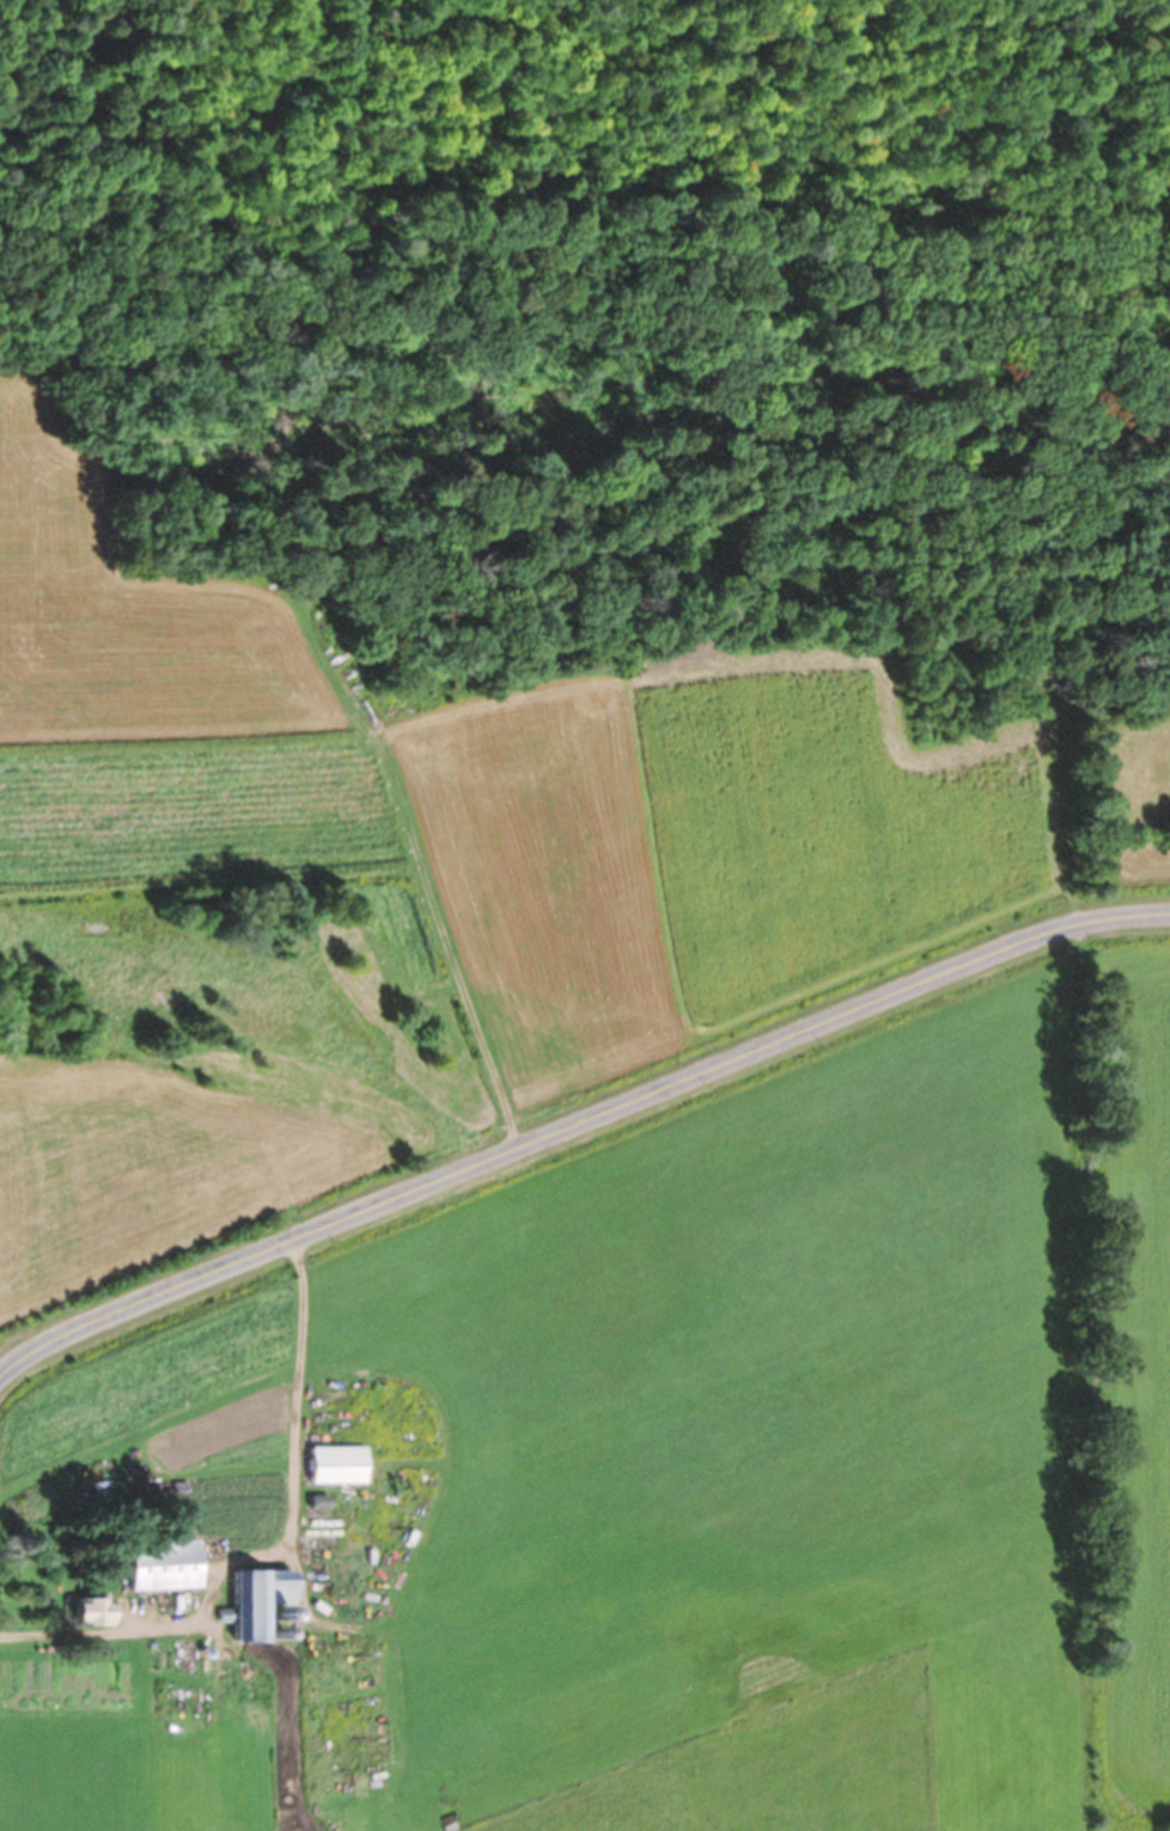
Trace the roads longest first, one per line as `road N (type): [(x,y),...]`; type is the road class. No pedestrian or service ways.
road 1 (secondary): [(1169,907),(1092,916),(1024,936),(172,1281),(32,1342),(0,1367)]

